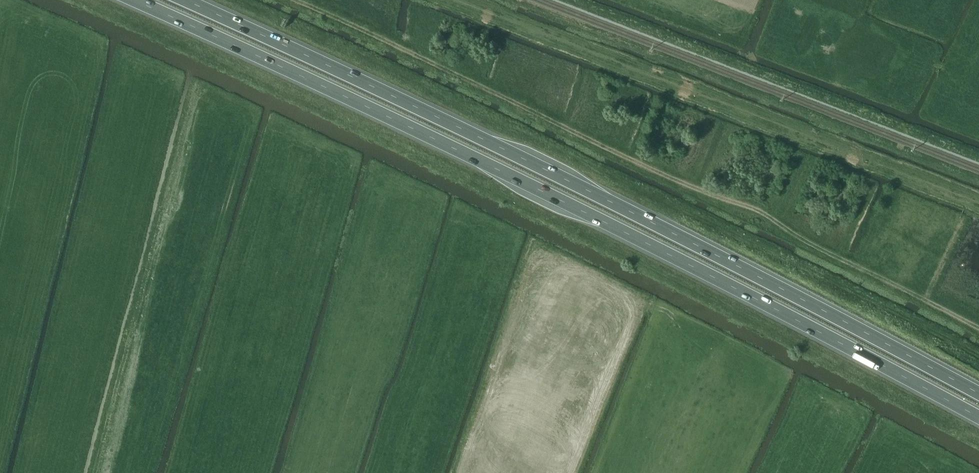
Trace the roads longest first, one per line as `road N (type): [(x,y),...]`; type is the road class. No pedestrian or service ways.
road 1 (trunk): [(133,0),(637,237),(978,418)]
road 2 (trunk): [(978,394),(644,218),(184,0)]
road 3 (track): [(295,0),(670,177),(753,207),(793,236),(978,331)]

